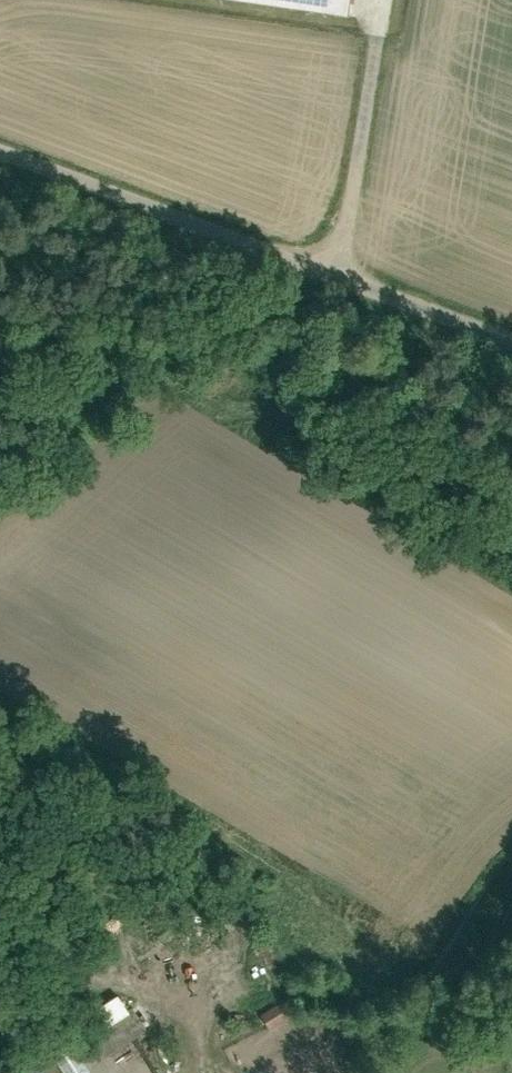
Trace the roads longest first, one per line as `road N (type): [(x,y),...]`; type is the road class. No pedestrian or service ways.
road 1 (track): [(0,146),(511,342)]

